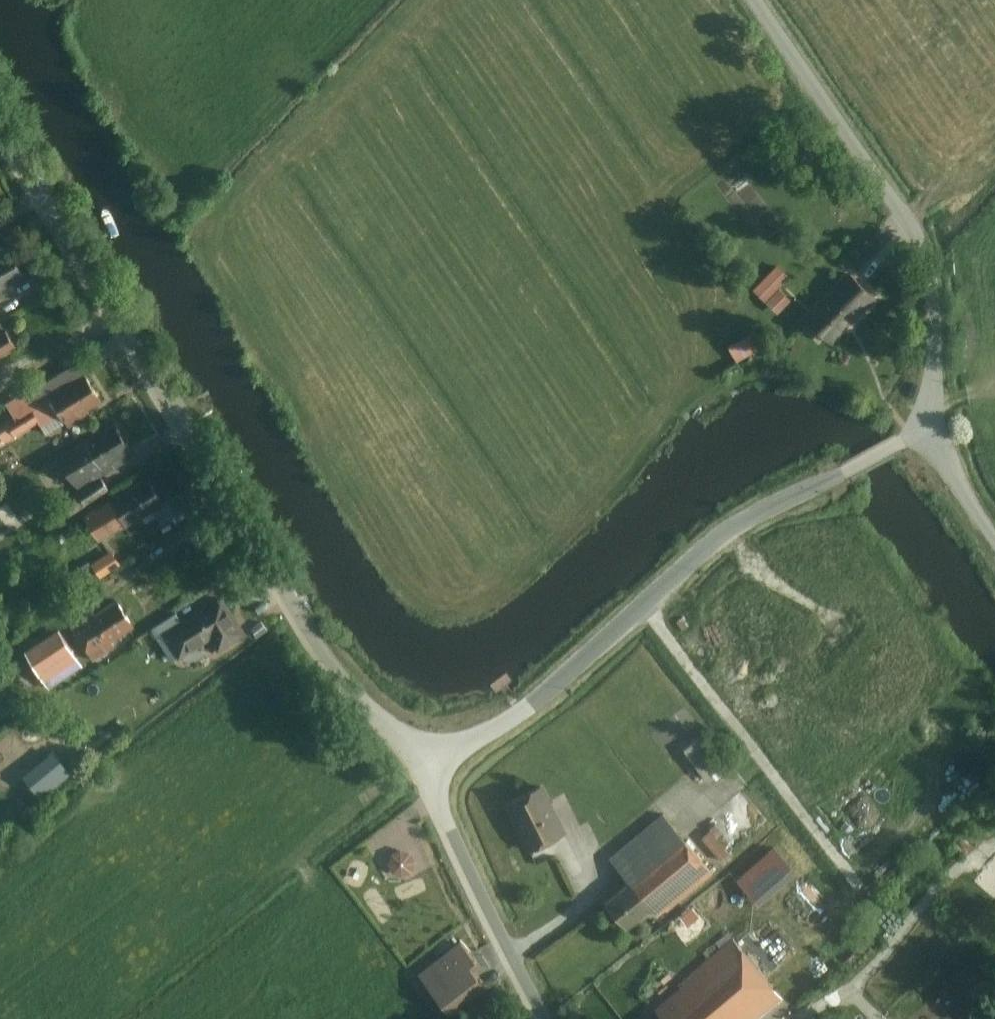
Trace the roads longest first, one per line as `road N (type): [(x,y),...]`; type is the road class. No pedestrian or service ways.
road 1 (unclassified): [(0,122),(305,615),(431,769)]
road 2 (unclassified): [(431,769),(536,699),(749,518),(922,435)]
road 3 (track): [(774,1018),(842,995),(895,928),(648,605)]
road 4 (unclassified): [(922,435),(938,339),(934,291),(916,241),(747,0)]
road 5 (unclassified): [(541,1018),(461,859),(431,769)]
road 6 (unclassified): [(922,435),(994,545)]

